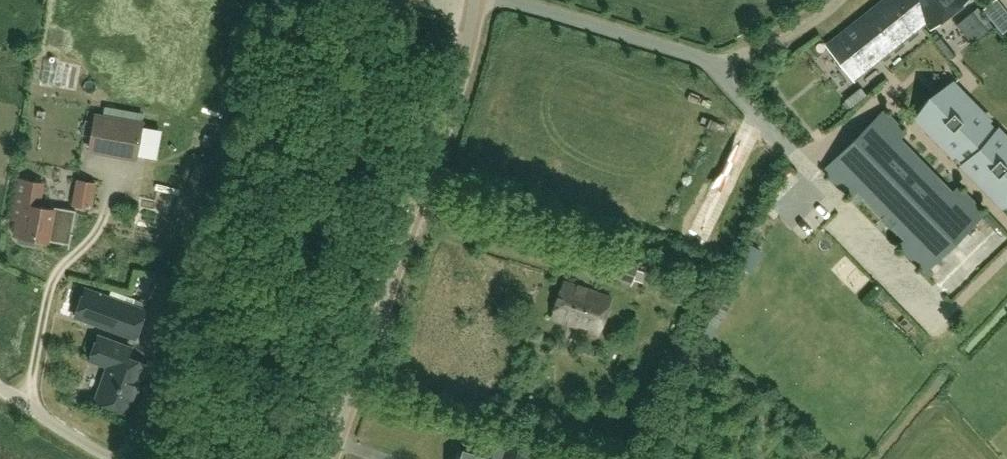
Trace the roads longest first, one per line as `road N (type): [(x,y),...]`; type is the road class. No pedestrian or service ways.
road 1 (tertiary): [(329,458),(377,298),(472,39),(477,0)]
road 2 (unclassified): [(116,458),(4,395)]

